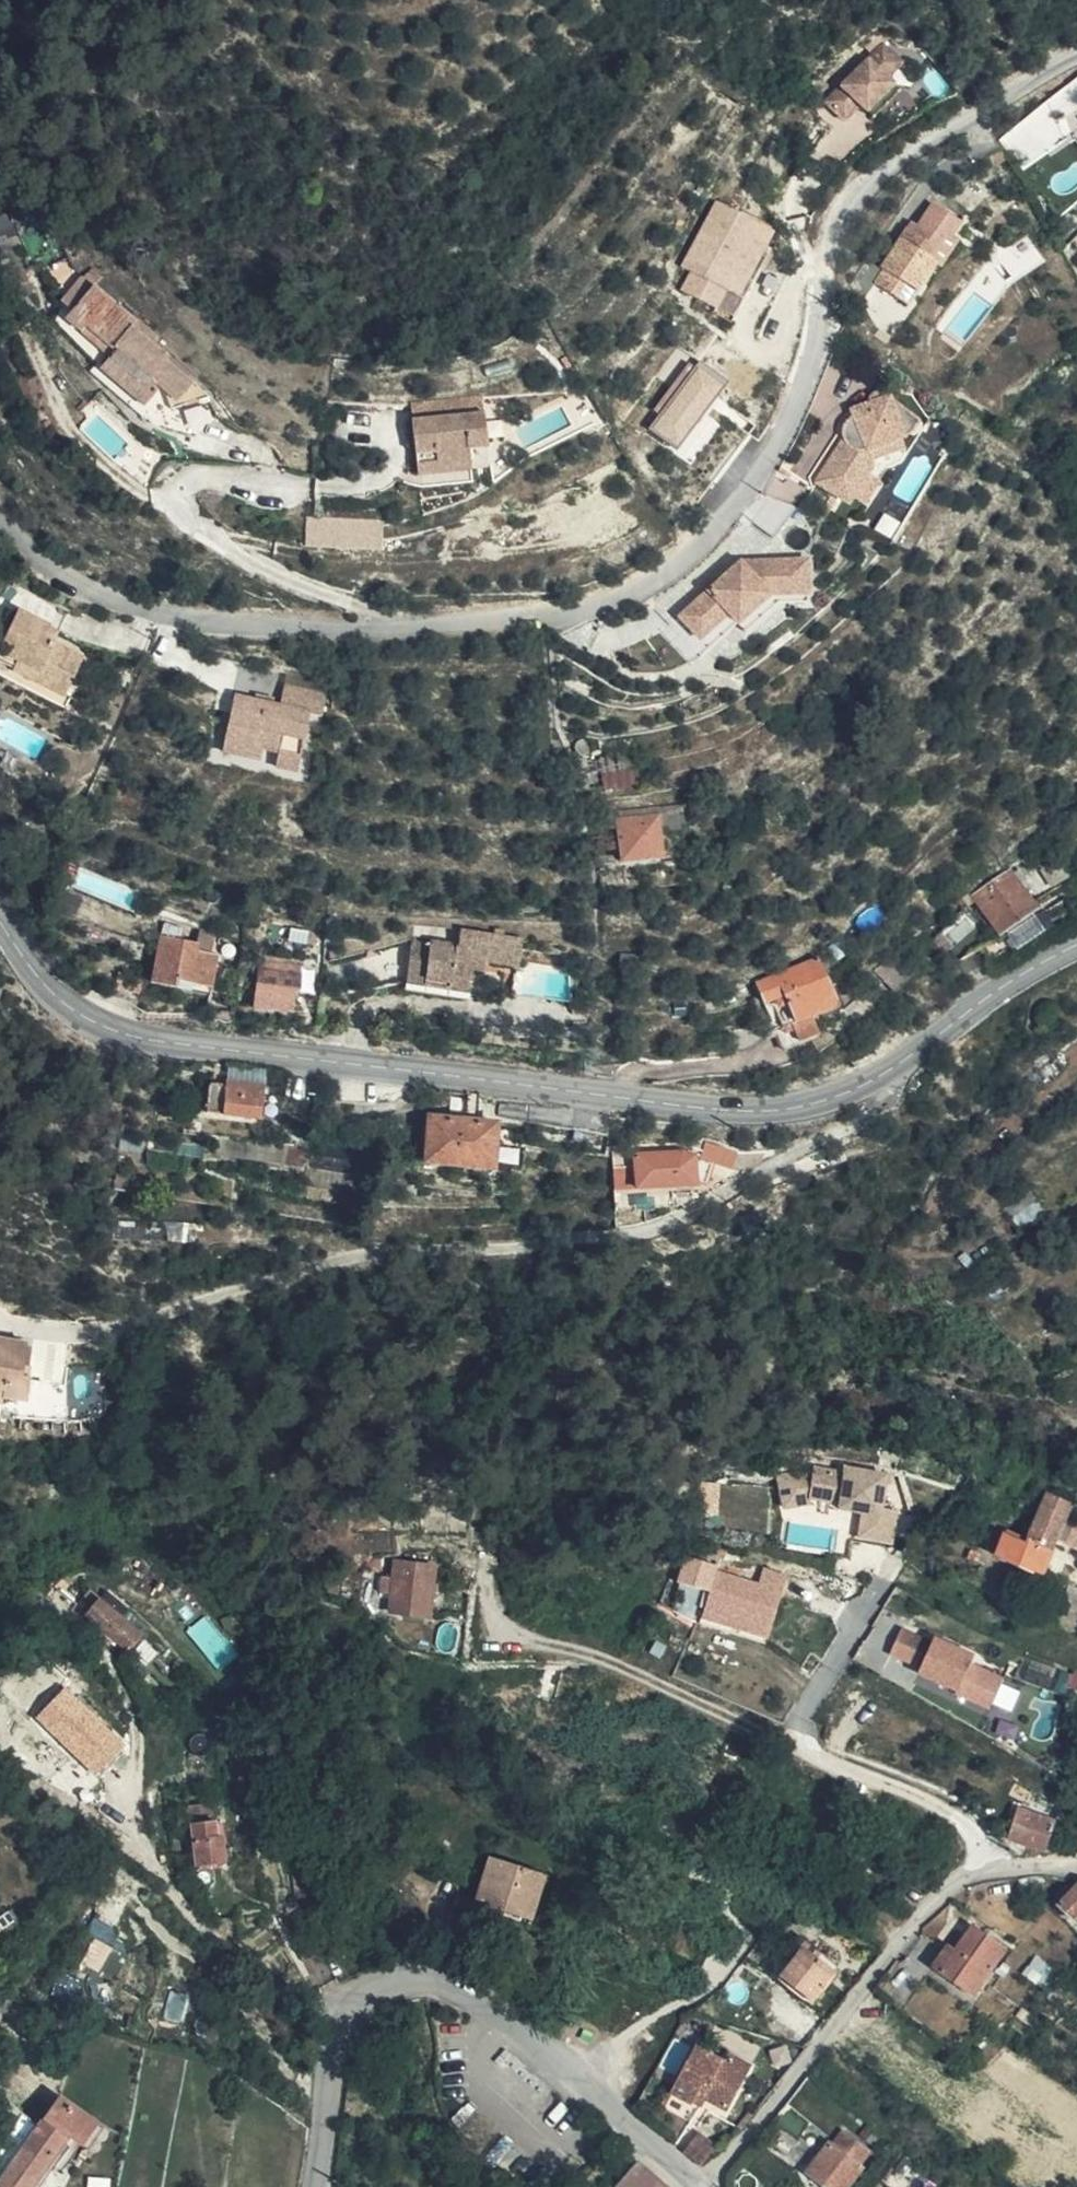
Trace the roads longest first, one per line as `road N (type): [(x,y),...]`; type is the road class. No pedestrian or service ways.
road 1 (residential): [(1076,69),(922,142),(856,199),(835,234),(819,331),(788,422),(711,534),(651,585),(570,613),(397,629),(240,626),(83,584),(45,564),(0,509)]
road 2 (tertiary): [(1076,944),(884,1074),(802,1105),(751,1109),(144,1038),(68,1005),(0,917)]
road 3 (track): [(487,1566),(506,1632),(584,1649),(924,1795),(963,1819),(993,1868)]
road 4 (residential): [(688,2186),(501,2014),(468,1991),(417,1981),(350,2003),(333,2032),(317,2186)]
road 5 (residential): [(701,2186),(946,1892),(993,1868),(1076,1858)]

